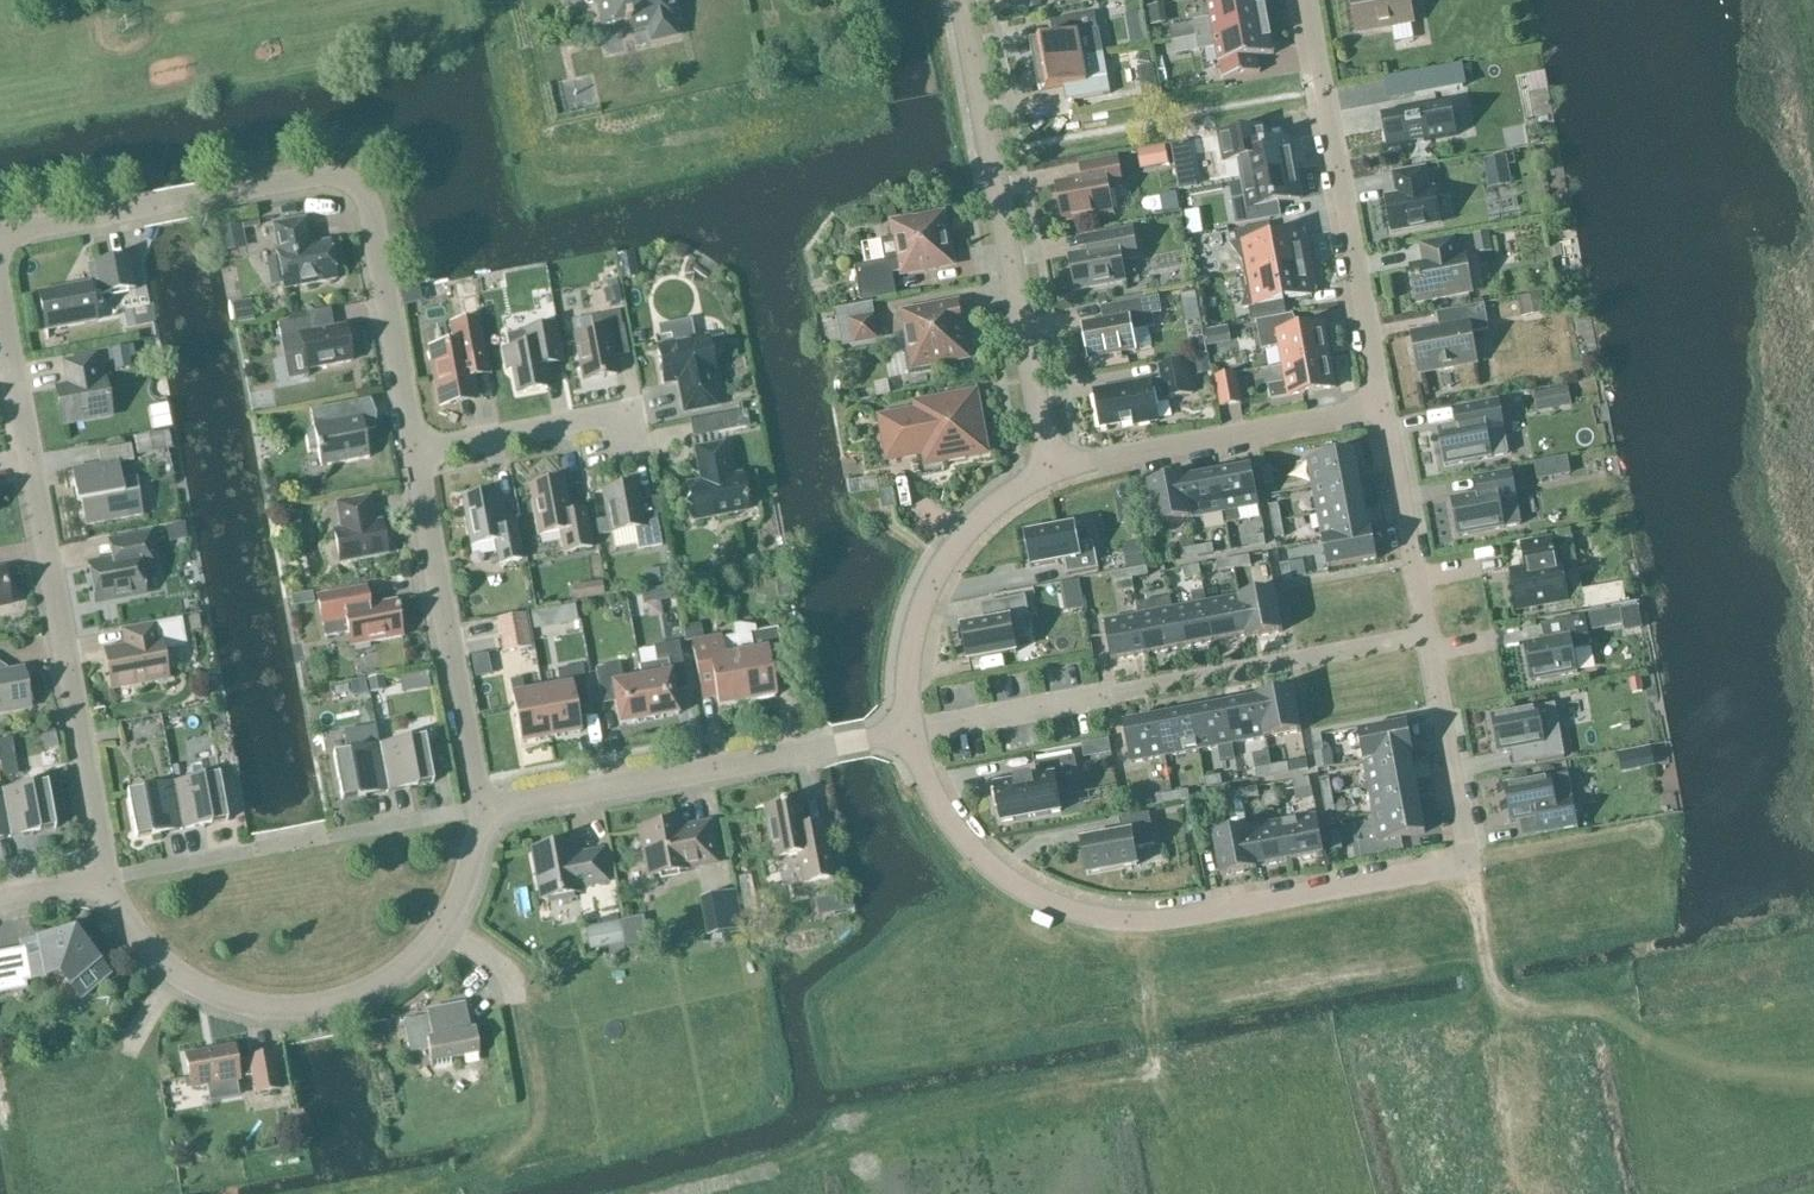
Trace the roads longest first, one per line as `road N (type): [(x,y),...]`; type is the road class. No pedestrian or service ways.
road 1 (residential): [(1429,636),(1471,868),(1149,926),(1073,915),(999,875),(942,813),(907,733)]
road 2 (residential): [(0,242),(322,185),(354,192),(372,216),(419,456)]
road 3 (residential): [(109,882),(0,298)]
road 4 (residential): [(907,733),(1429,636)]
road 5 (residential): [(1052,470),(963,0)]
road 6 (residential): [(907,733),(485,815)]
road 7 (residential): [(1382,410),(1310,0)]
road 8 (residential): [(485,815),(109,882)]
road 9 (residential): [(419,456),(485,815)]
road 10 (residential): [(1052,470),(1382,410)]
road 11 (residential): [(907,733),(910,659),(927,592),(998,504),(1052,470)]
road 12 (residential): [(449,932),(373,995),(325,1012),(274,1015),(174,979)]
road 13 (residential): [(488,1166),(534,1128),(539,1104),(515,987),(449,932)]
road 14 (residential): [(1382,410),(1429,636)]
road 15 (residential): [(419,456),(636,419)]
road 16 (residential): [(485,815),(449,932)]

